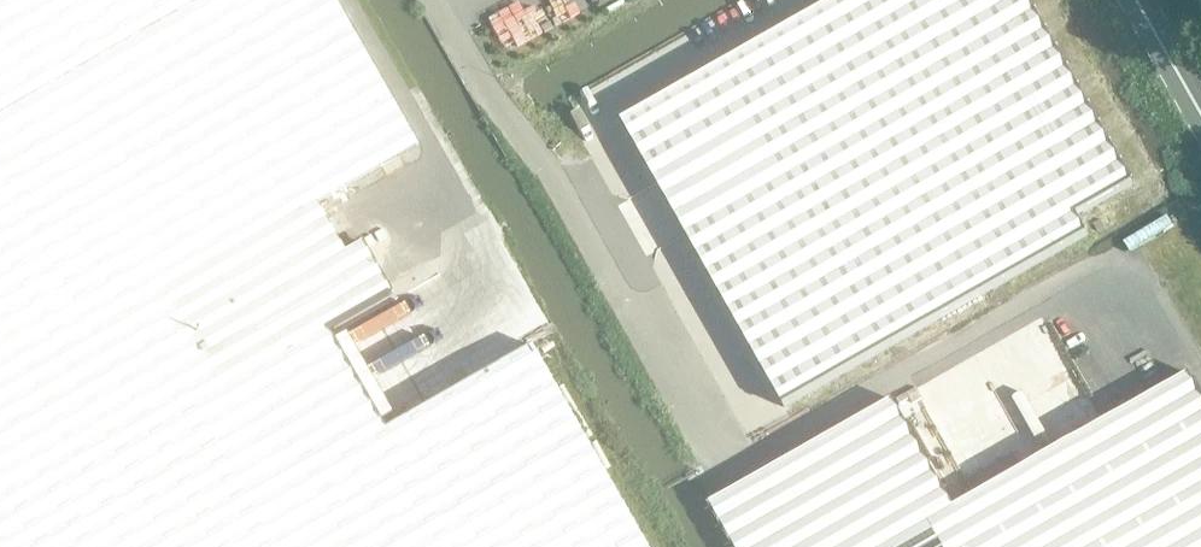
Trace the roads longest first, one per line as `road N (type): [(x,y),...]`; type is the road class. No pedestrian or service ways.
road 1 (unclassified): [(433,0),(484,90),(554,174),(714,460)]
road 2 (primary): [(1135,0),(1200,117)]

